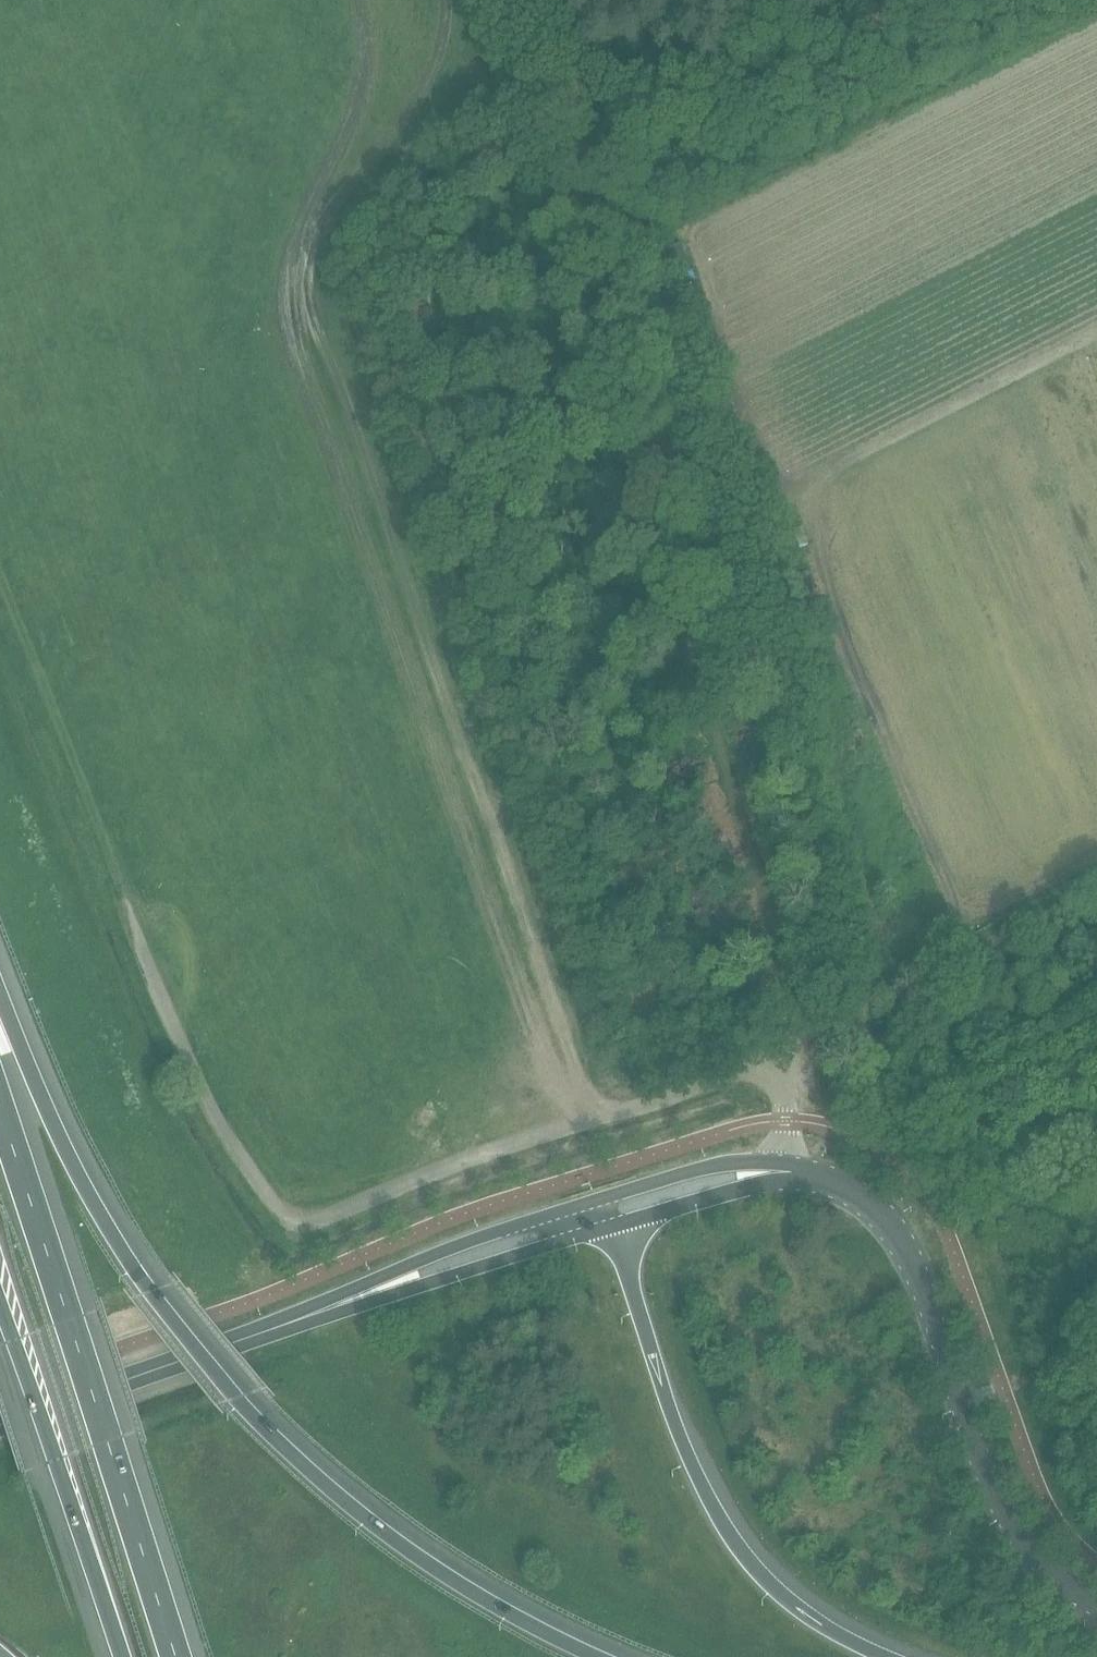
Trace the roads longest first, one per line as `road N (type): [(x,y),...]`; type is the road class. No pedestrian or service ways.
road 1 (motorway): [(600,1656),(393,1540),(237,1399),(189,1345),(106,1223),(72,1163),(0,989)]
road 2 (motorway): [(177,1656),(0,1113)]
road 3 (tertiary): [(1096,1602),(1033,1548),(992,1488),(892,1221),(870,1197),(829,1178),(780,1170)]
road 4 (motorway): [(886,1656),(795,1607),(746,1559),(706,1495),(669,1408),(613,1225)]
road 5 (secondary): [(0,1425),(376,1291)]
road 6 (motorway): [(0,1298),(122,1656)]
road 7 (secondary): [(376,1291),(425,1284),(613,1225)]
road 8 (tertiary): [(780,1170),(727,1164),(563,1211)]
road 9 (secondary): [(563,1211),(468,1242),(376,1291)]
road 10 (tertiary): [(613,1225),(780,1170)]

